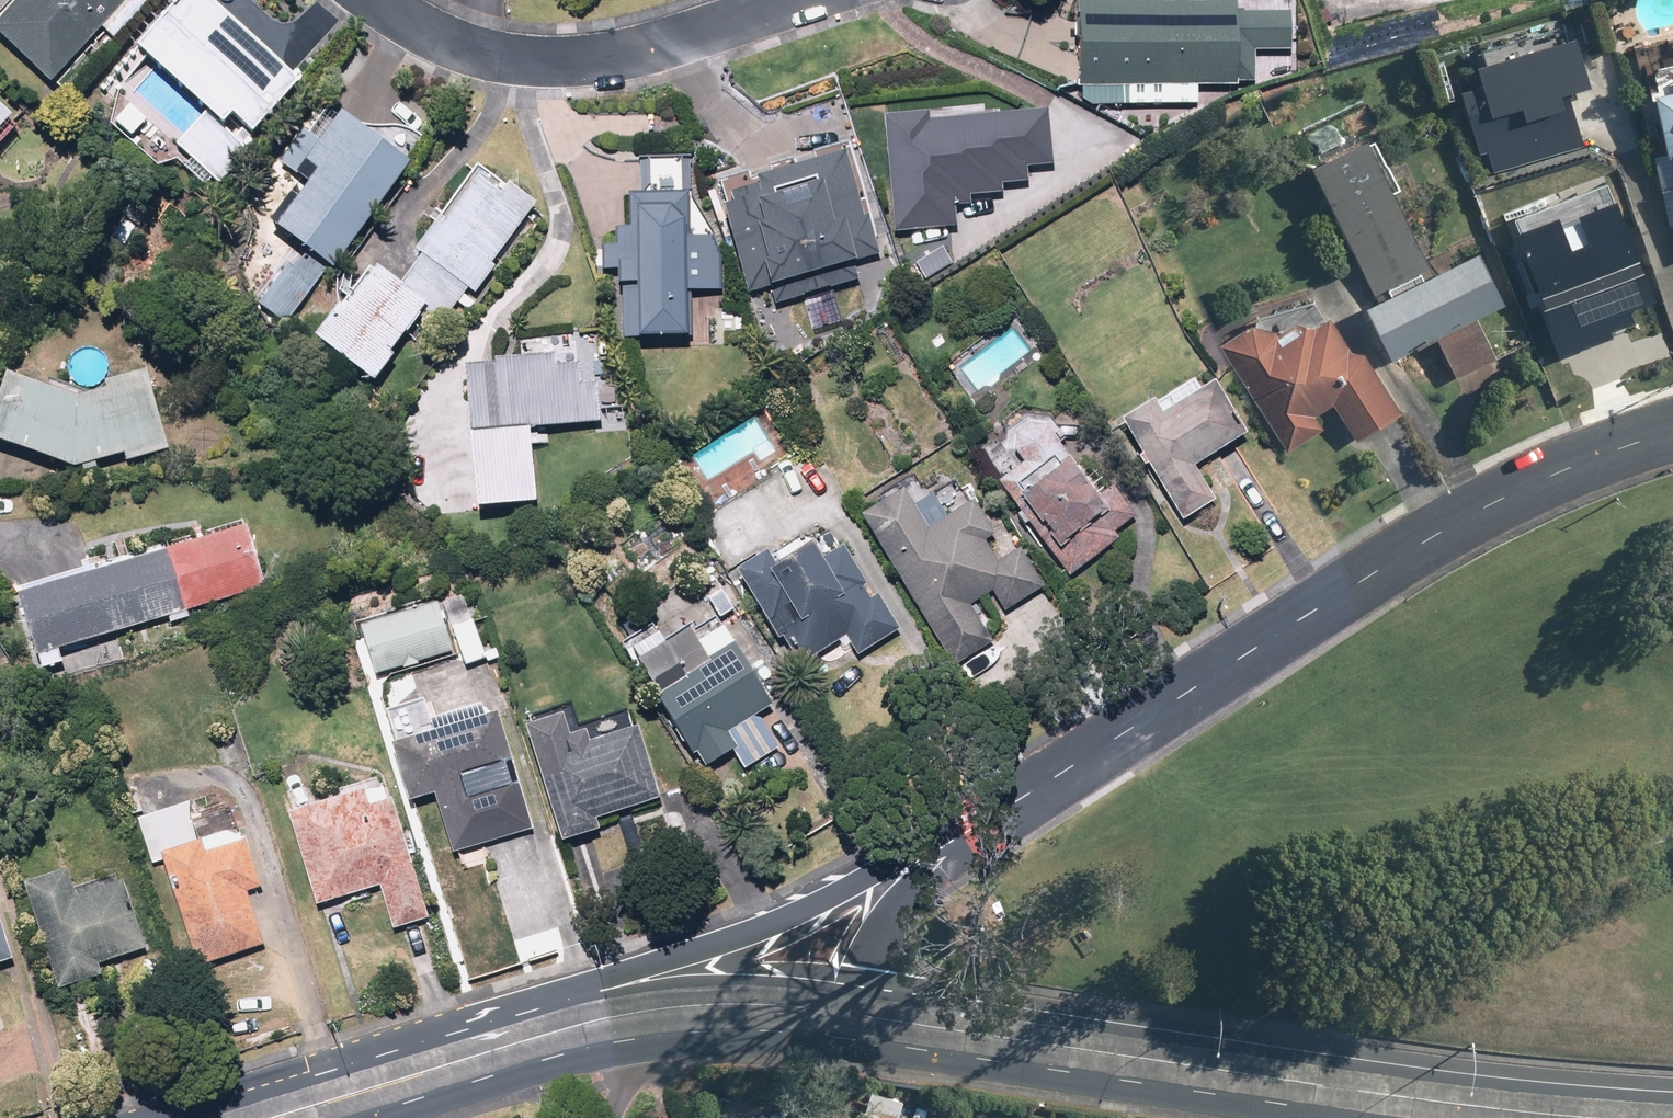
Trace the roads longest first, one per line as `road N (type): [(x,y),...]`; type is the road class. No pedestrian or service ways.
road 1 (tertiary): [(933,850),(1473,507),(1672,429)]
road 2 (primary): [(1334,1085),(859,1023)]
road 3 (residential): [(367,0),(440,41),(525,61),(603,59),(797,0)]
road 4 (tertiary): [(611,1019),(933,850)]
road 5 (primary): [(611,1019),(261,1117)]
road 6 (primary): [(1621,1117),(1334,1085)]
road 7 (tertiary): [(933,850),(872,942),(859,1023)]
road 8 (primary): [(859,1023),(766,1012),(680,1015)]
road 9 (residential): [(680,1015),(615,1101),(613,1117)]

